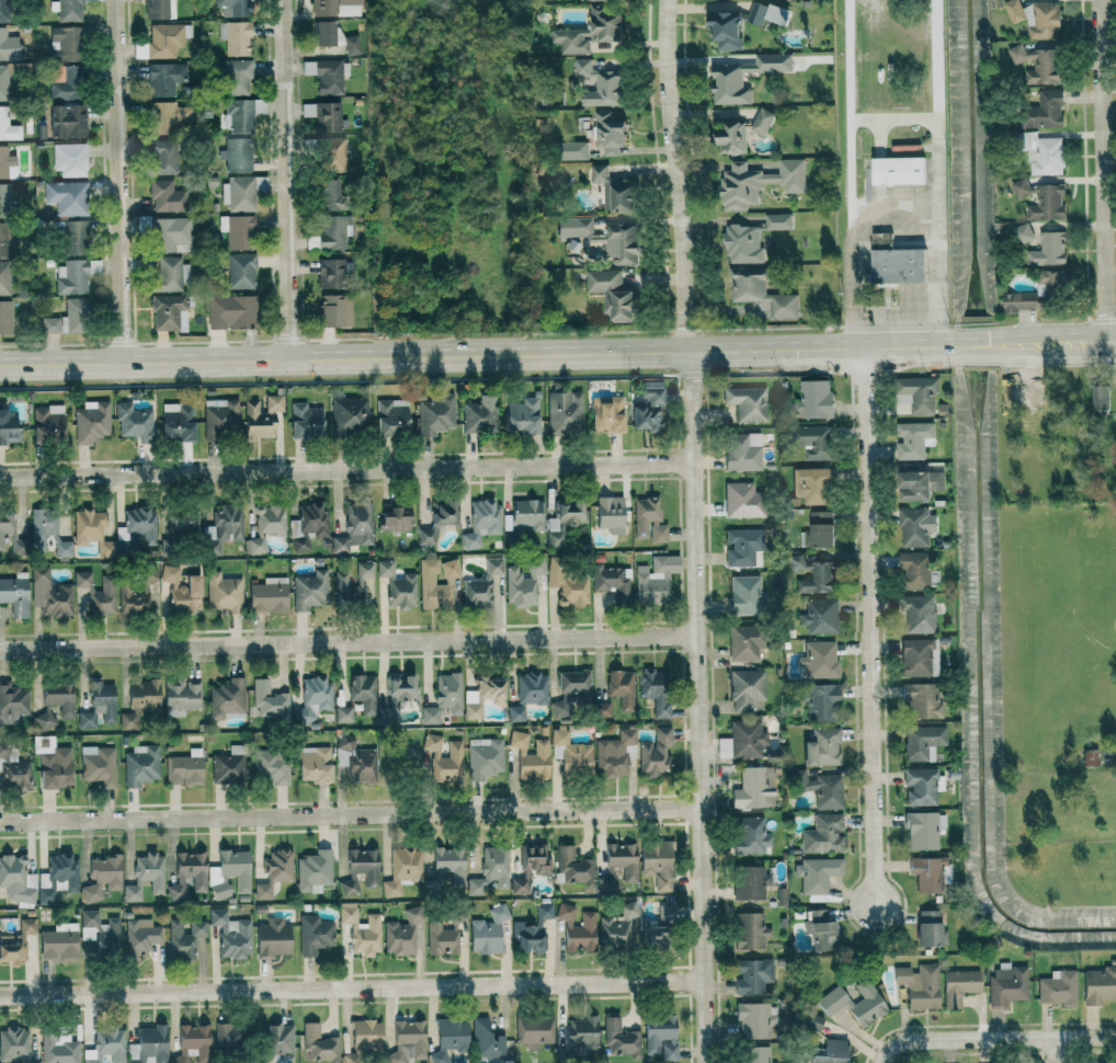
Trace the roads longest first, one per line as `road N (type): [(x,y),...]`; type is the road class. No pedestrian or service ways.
road 1 (secondary): [(0,366),(1115,343)]
road 2 (residential): [(705,1062),(692,351)]
road 3 (residential): [(0,993),(702,981)]
road 4 (residential): [(0,820),(698,809)]
road 5 (residential): [(0,647),(696,633)]
road 6 (residential): [(0,478),(694,466)]
road 7 (residential): [(865,347),(880,935)]
road 8 (residential): [(115,0),(124,363)]
road 9 (residential): [(291,359),(284,0)]
road 10 (residential): [(685,351),(665,0)]
road 11 (residential): [(1098,0),(1103,343)]
road 12 (residential): [(881,1062),(904,1041),(1060,1037)]

